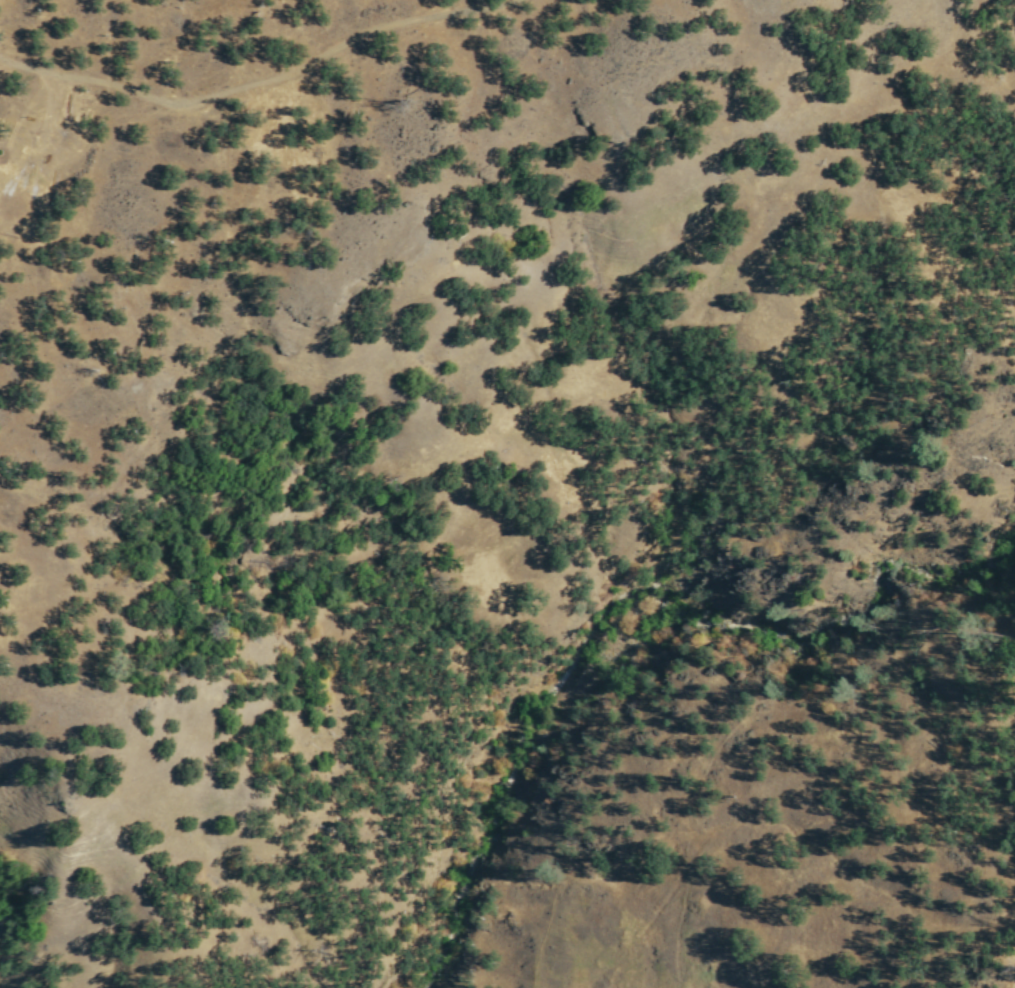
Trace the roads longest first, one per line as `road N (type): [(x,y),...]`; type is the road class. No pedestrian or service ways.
road 1 (track): [(0,56),(181,100),(288,72),(372,28),(509,0)]

